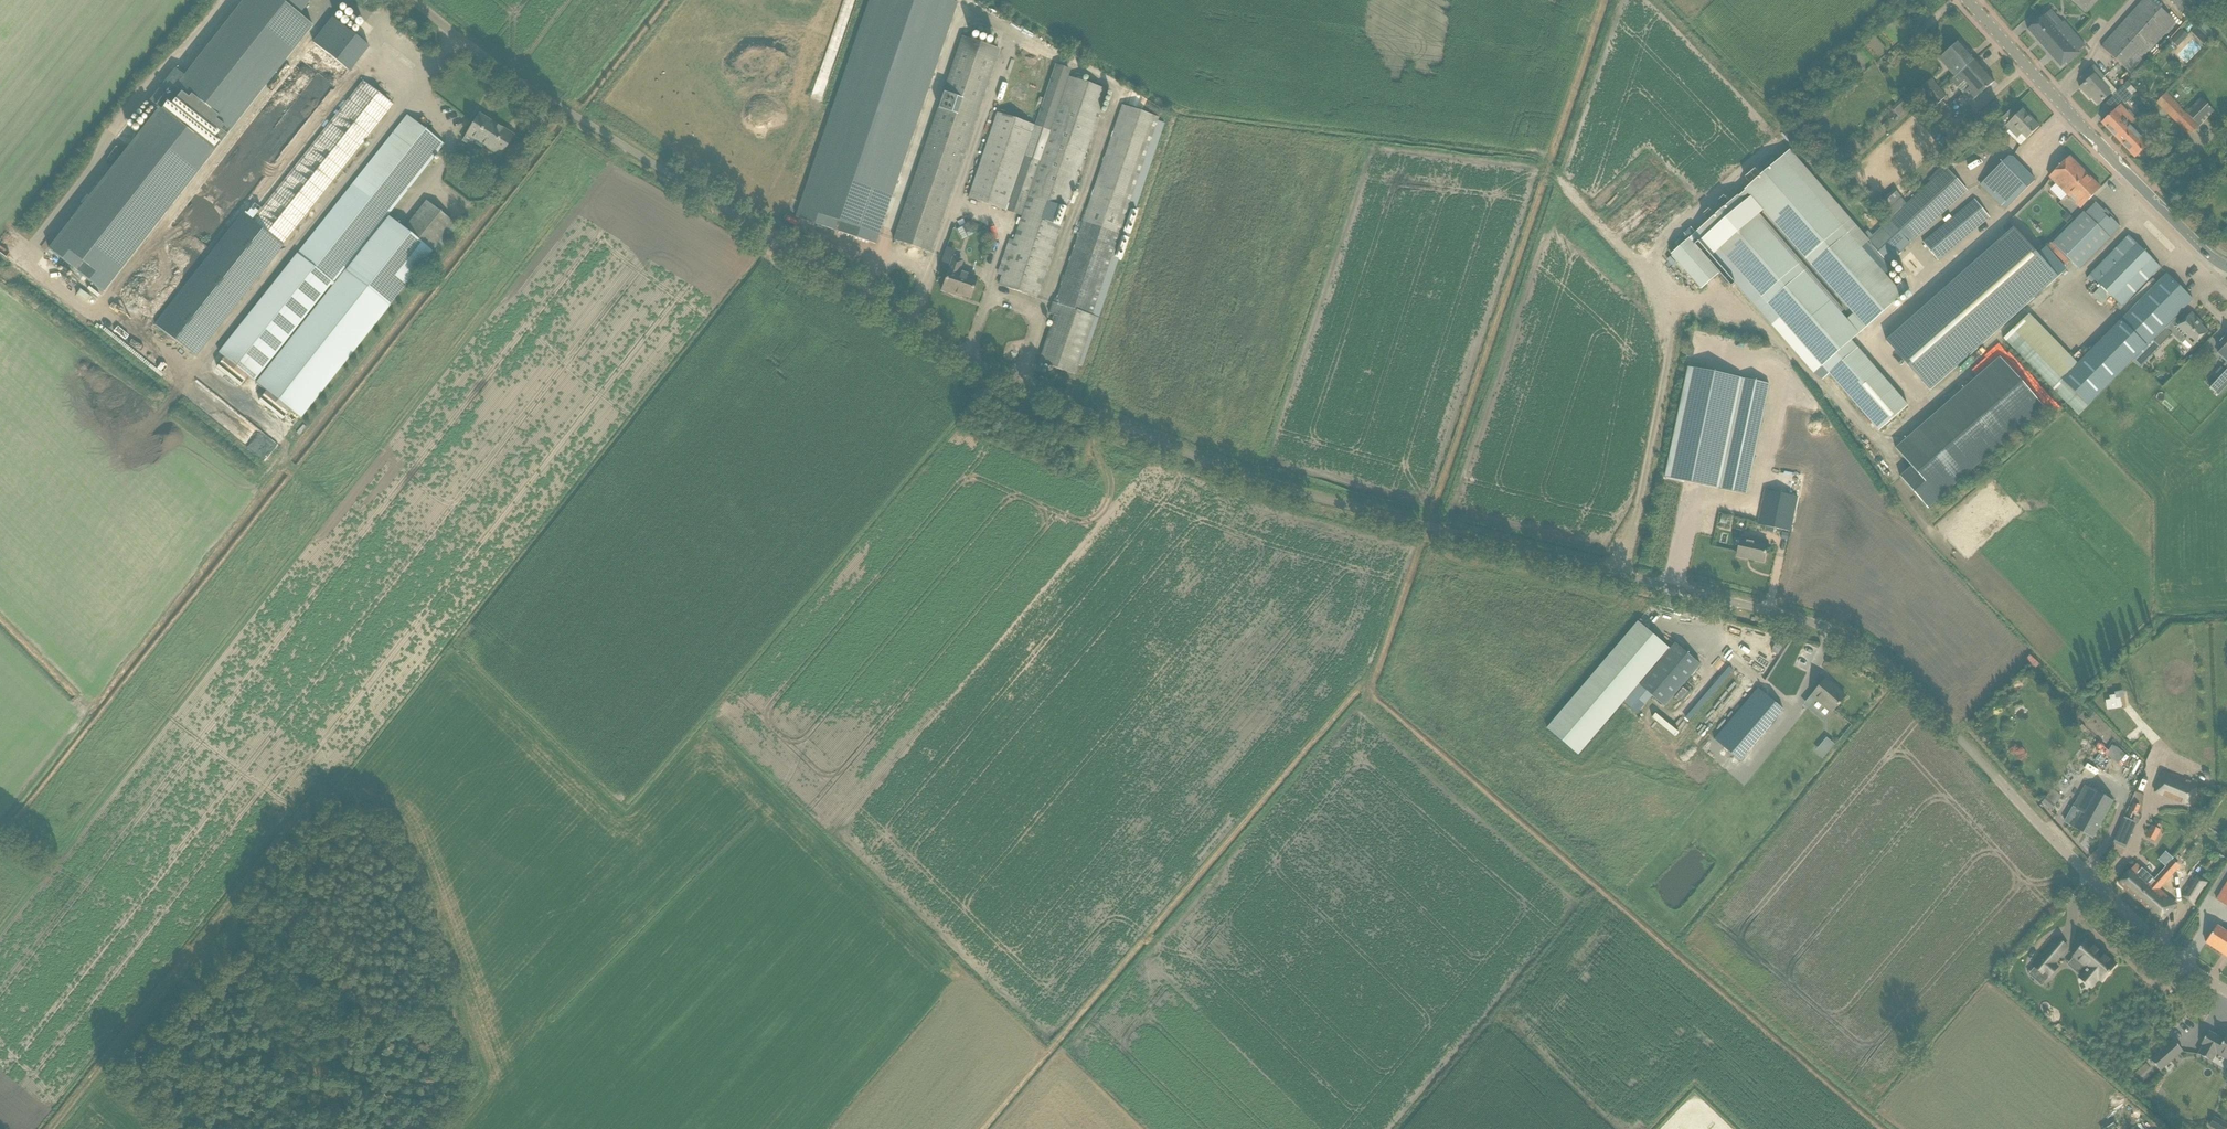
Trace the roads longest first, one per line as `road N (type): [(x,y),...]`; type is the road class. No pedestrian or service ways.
road 1 (unclassified): [(2226,990),(2140,930),(1868,649),(1622,573),(1275,485),(1019,383),(940,344),(569,114),(412,0)]
road 2 (tertiary): [(2226,267),(2205,254),(1967,0)]

